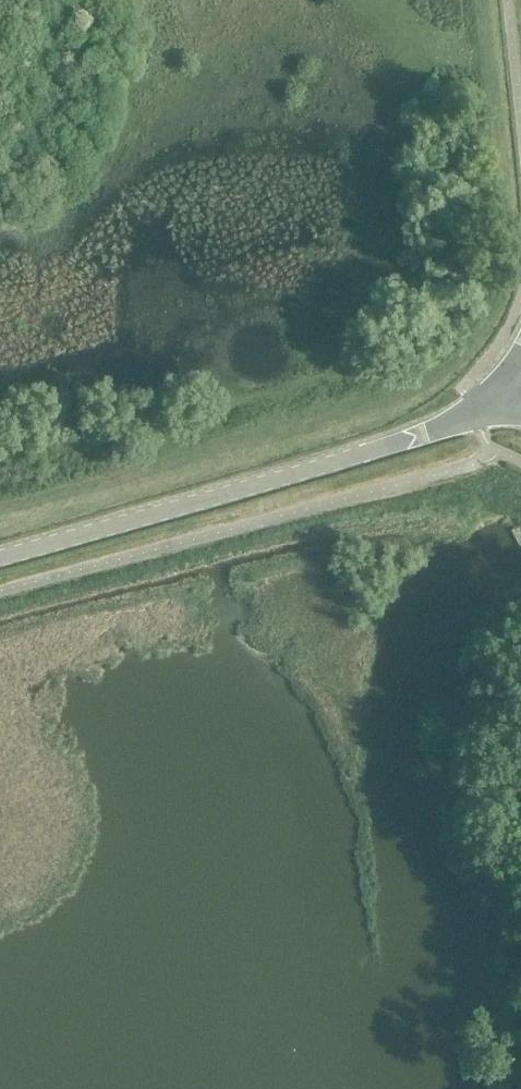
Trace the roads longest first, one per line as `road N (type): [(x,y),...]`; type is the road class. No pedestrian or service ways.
road 1 (tertiary): [(0,561),(419,439),(473,413),(497,387)]

